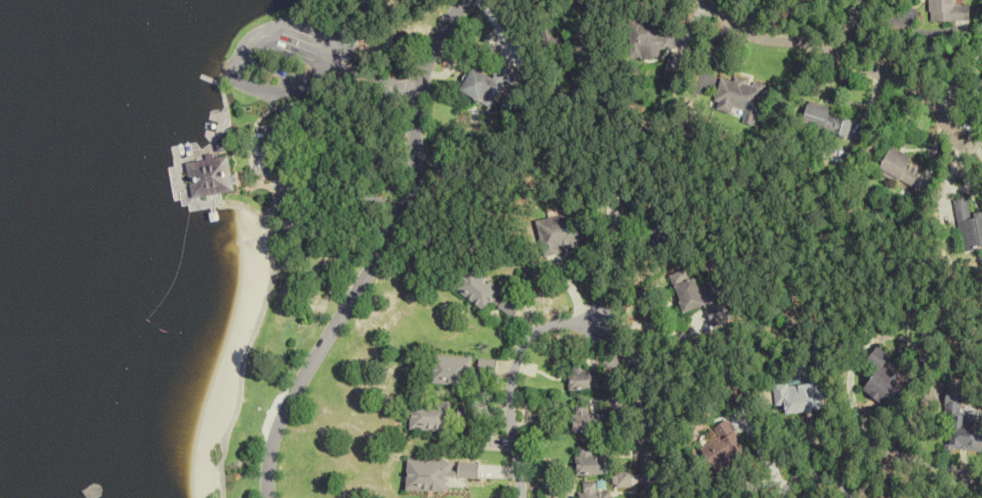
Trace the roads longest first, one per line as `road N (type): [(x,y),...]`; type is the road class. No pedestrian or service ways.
road 1 (residential): [(265,497),(277,412),(405,206),(425,53),(458,0)]
road 2 (residential): [(697,0),(739,32),(801,44),(895,80),(942,110),(972,142)]
road 3 (residential): [(519,497),(508,410),(519,351),(552,324),(597,328)]
road 4 (residential): [(748,497),(766,483),(782,487),(810,473),(839,480),(848,497)]

